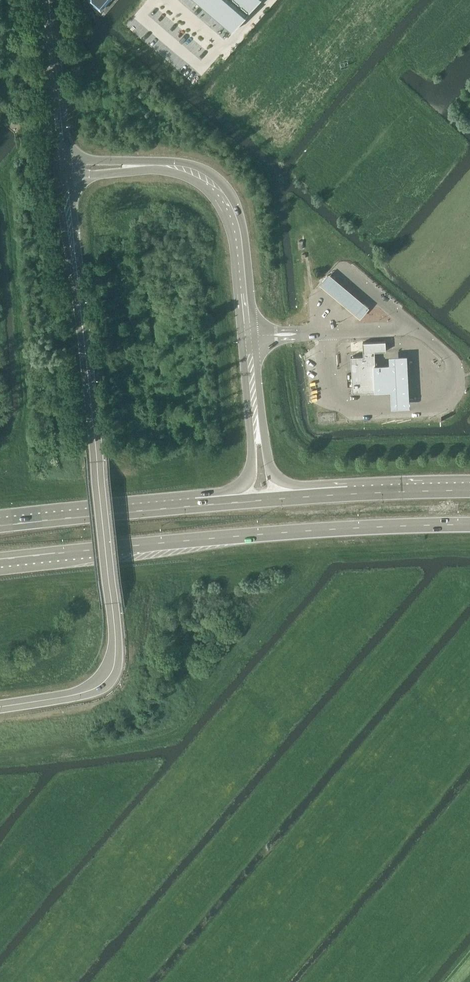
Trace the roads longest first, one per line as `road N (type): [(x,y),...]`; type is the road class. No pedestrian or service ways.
road 1 (primary): [(0,706),(94,688),(115,662),(64,177)]
road 2 (primary): [(0,560),(263,534),(469,525)]
road 3 (primary): [(256,405),(233,213),(210,181),(165,165)]
road 4 (primary): [(236,502),(0,525)]
road 5 (primary): [(469,490),(302,497)]
road 6 (tertiary): [(62,159),(48,0)]

